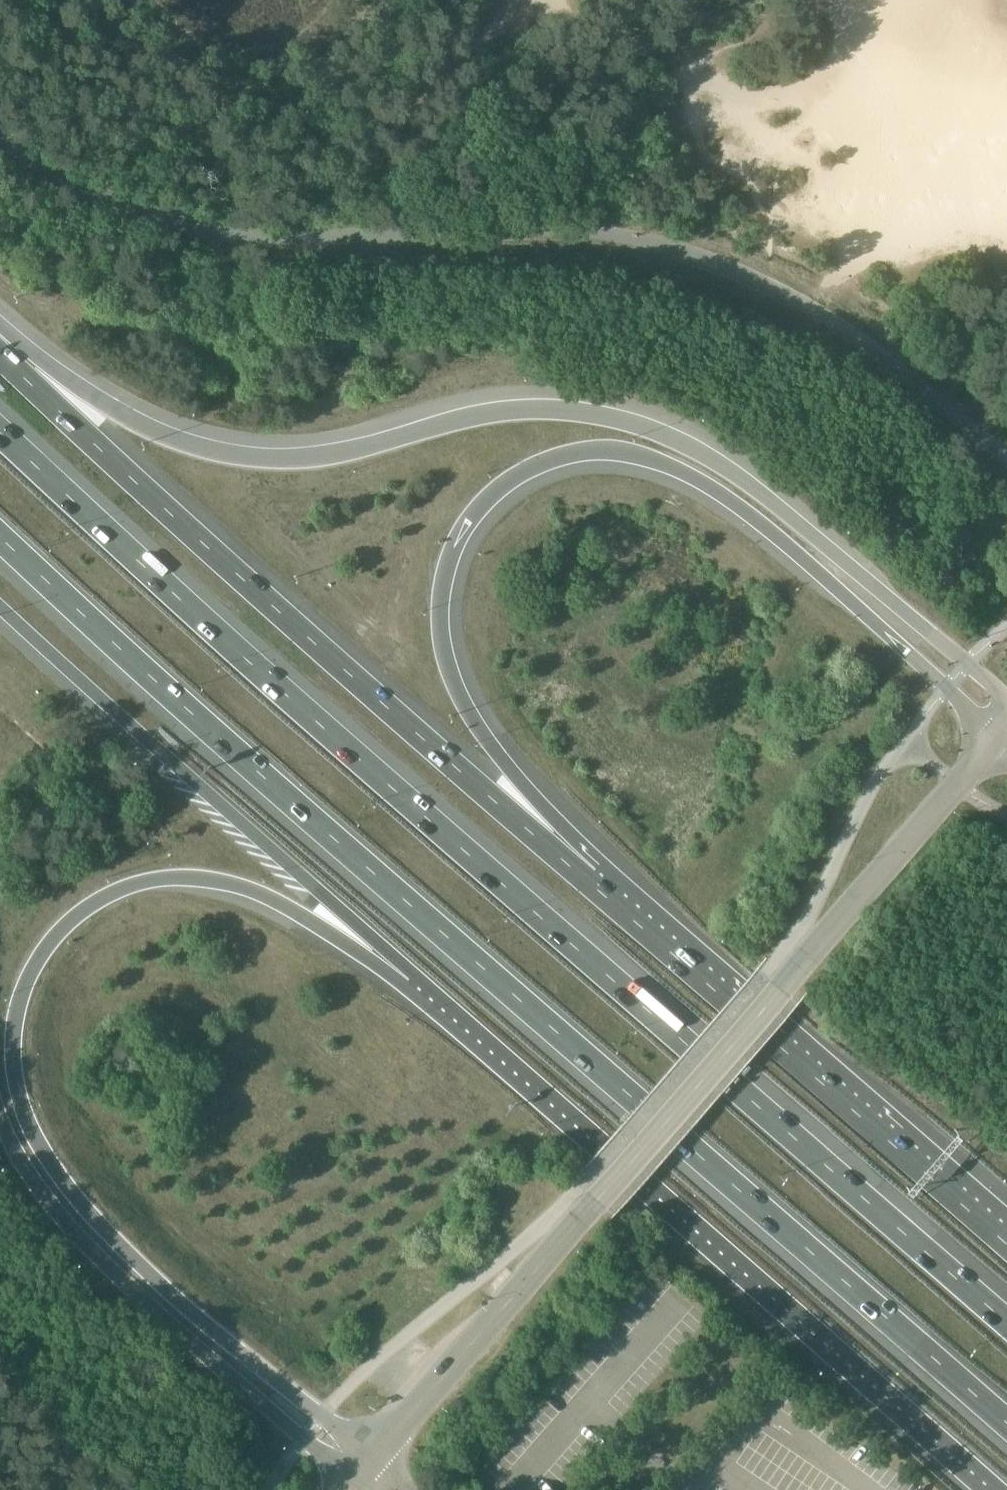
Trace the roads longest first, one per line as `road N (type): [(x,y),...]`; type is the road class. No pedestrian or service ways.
road 1 (motorway): [(1006,1323),(0,431)]
road 2 (motorway): [(0,536),(1006,1421)]
road 3 (motorway): [(1006,697),(746,478),(687,440),(611,412),(496,414),(310,458),(252,461),(154,435),(0,340)]
road 4 (motorway): [(374,1459),(177,1312),(42,1171),(9,1100),(5,1023),(33,951),(66,916),(116,885),(182,876),(257,888),(426,985)]
road 5 (motorway): [(589,879),(468,713),(445,624),(449,565),(467,525),(503,488),(545,462),(589,454),(640,461),(694,482),(748,515),(995,739)]
road 6 (unclassified): [(374,1459),(995,739)]
road 7 (motorway): [(589,879),(0,352)]
road 8 (motorway): [(426,985),(1003,1489)]
road 9 (motorway): [(0,601),(426,985)]
road 10 (motorway): [(1006,1241),(589,879)]
road 11 (motorway): [(0,1143),(39,1205),(164,1332),(351,1484)]

